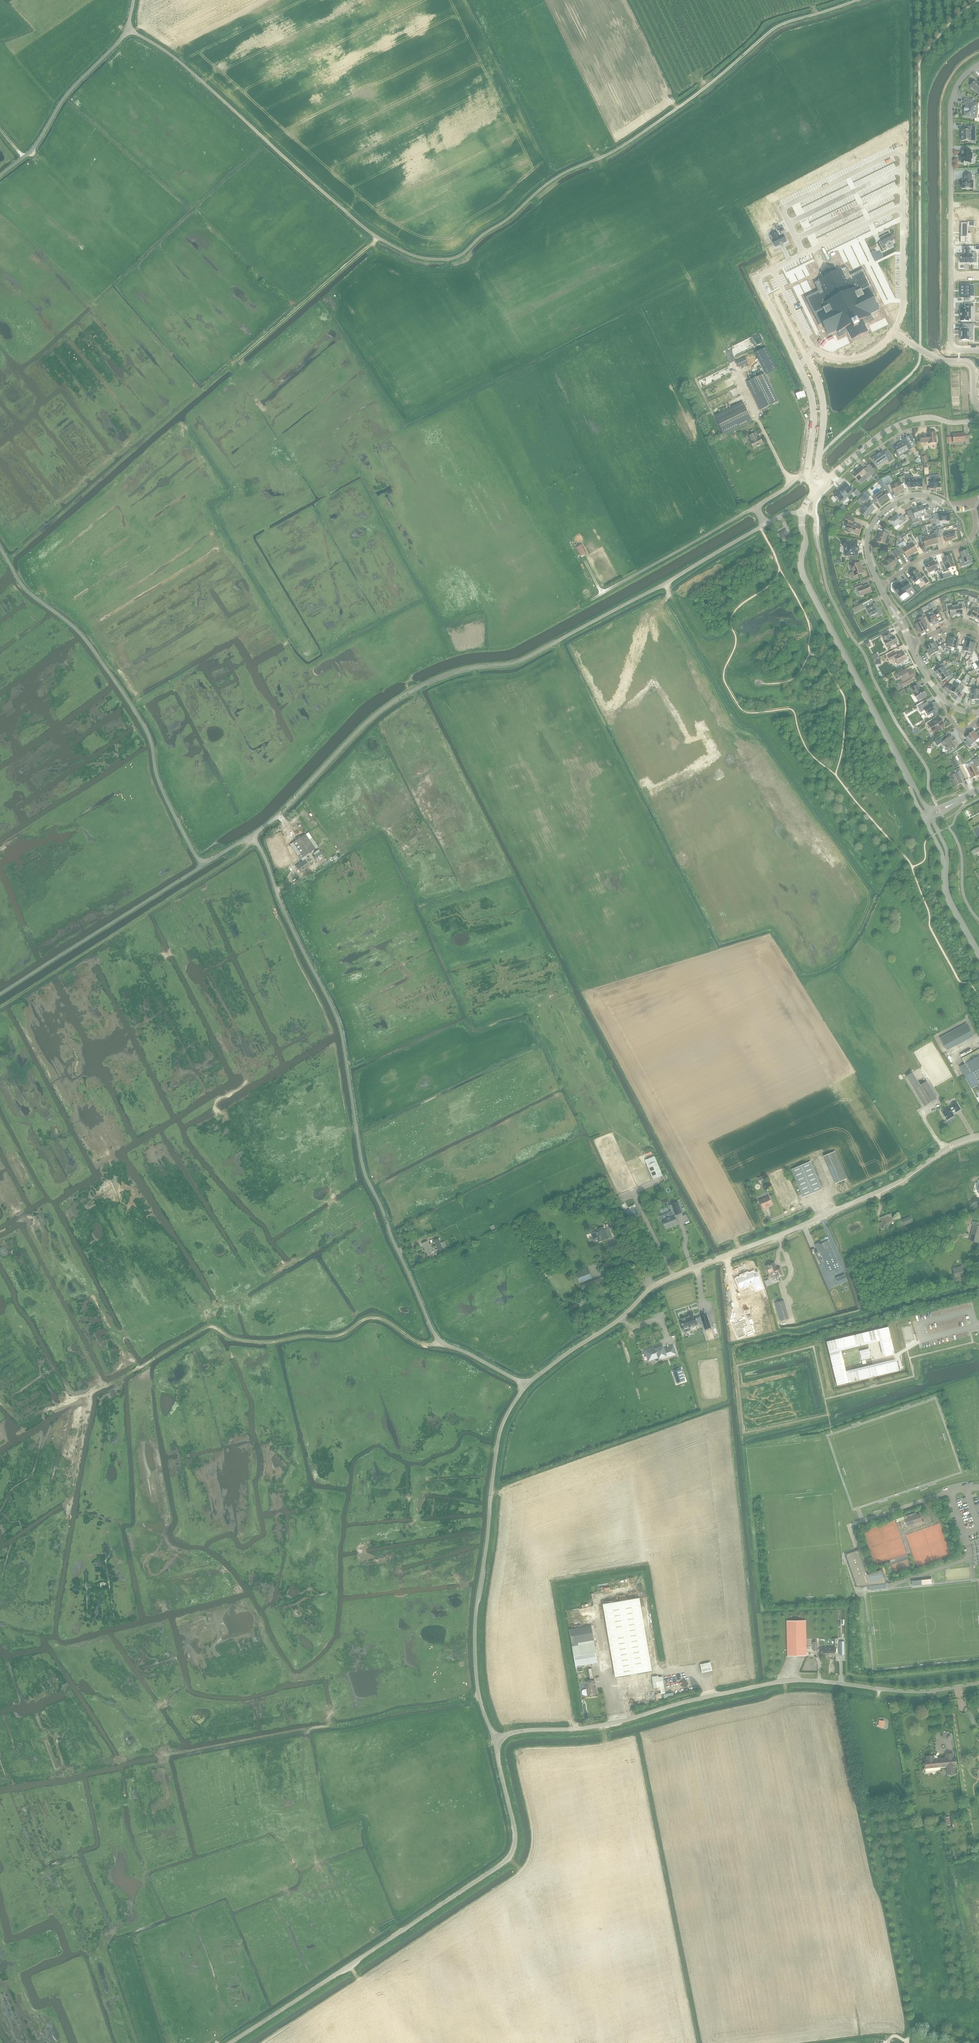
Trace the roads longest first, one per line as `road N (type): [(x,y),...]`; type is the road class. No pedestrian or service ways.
road 1 (unclassified): [(130,30),(181,63),(378,239),(422,258),(451,260),(553,180),(658,122),(776,28),(858,0)]
road 2 (unclassified): [(254,835),(354,735),(412,692),(455,673),(531,657),(765,524),(802,513)]
road 3 (unclassified): [(523,1387),(435,1335),(362,1166),(335,1012),(254,835)]
road 4 (unclassified): [(523,1387),(616,1322),(650,1288),(888,1187),(950,1145)]
road 5 (unclassified): [(494,1740),(522,1730),(595,1728),(781,1681),(907,1691),(978,1682)]
road 6 (track): [(378,239),(8,560)]
road 7 (unclassified): [(232,2042),(504,1862),(512,1847),(511,1814),(494,1740)]
road 8 (unclassified): [(818,489),(807,475),(811,393),(758,277),(903,206)]
road 9 (unclassified): [(204,865),(166,799),(133,708),(90,645),(34,596),(0,546)]
road 10 (track): [(94,1392),(213,1327),(241,1341),(273,1342),(334,1337),(372,1318),(418,1343),(442,1343)]
road 11 (unclassified): [(494,1740),(476,1671),(478,1597),(502,1424),(523,1387)]
road 12 (tertiary): [(927,817),(803,577),(802,513)]
road 13 (track): [(479,1696),(171,1755)]
road 14 (track): [(248,838),(236,857),(0,1010)]
road 15 (unclassified): [(0,995),(204,865)]
road 16 (residential): [(978,64),(952,101),(951,275)]
road 17 (unclassified): [(0,177),(34,149),(77,85),(130,30)]
road 18 (tertiary): [(818,489),(901,423),(978,417)]
road 19 (residential): [(880,586),(867,541),(886,508),(916,495),(971,501)]
road 20 (tertiary): [(978,955),(951,905),(945,858),(927,817)]
road 21 (residential): [(880,586),(970,541),(971,501)]
road 22 (track): [(492,642),(512,644),(602,594)]

